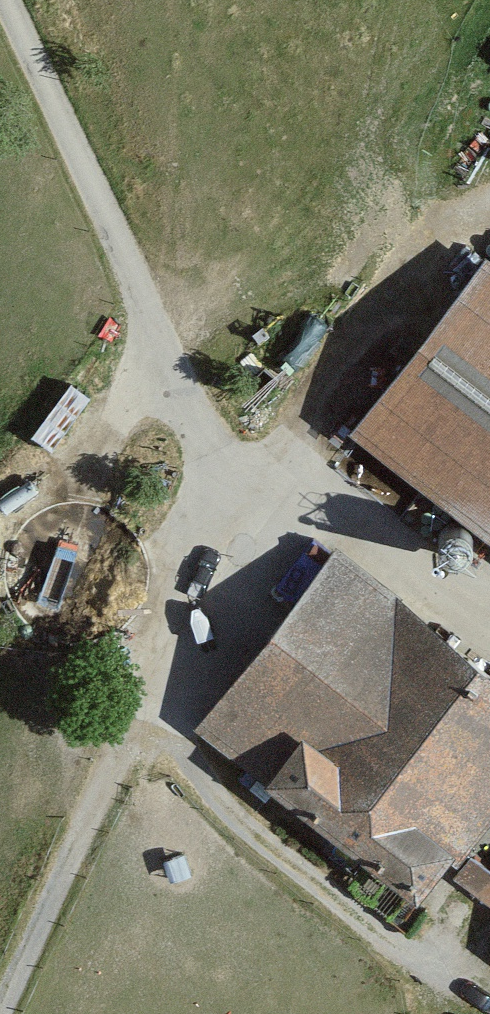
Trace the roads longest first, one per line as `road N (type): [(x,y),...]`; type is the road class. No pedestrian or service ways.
road 1 (track): [(222,452),(224,529),(179,655),(2,1013)]
road 2 (unclassified): [(3,0),(183,388),(222,452)]
road 3 (track): [(222,452),(302,481),(489,622)]

